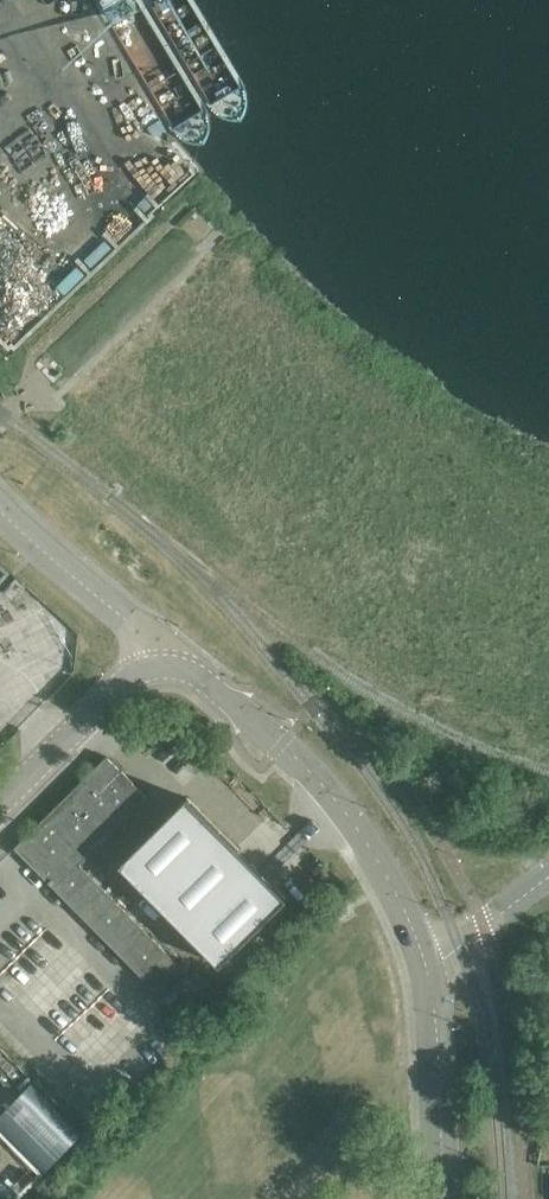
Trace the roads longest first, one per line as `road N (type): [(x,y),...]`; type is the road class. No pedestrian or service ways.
road 1 (unclassified): [(427,962),(383,869),(324,785),(206,681),(160,666)]
road 2 (unclassified): [(443,1198),(427,962)]
road 3 (unclassified): [(160,666),(150,637),(0,511)]
road 4 (unclassified): [(0,803),(125,680),(160,666)]
road 5 (unclassified): [(427,962),(548,876)]

